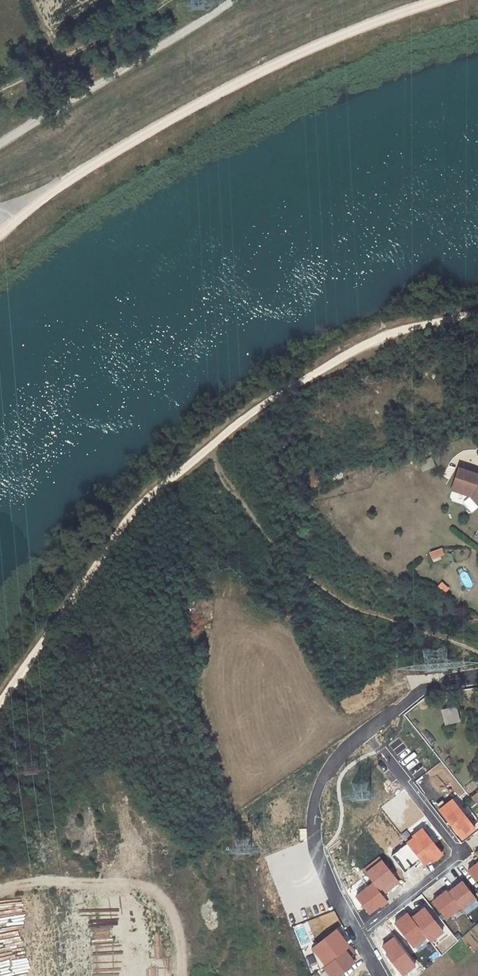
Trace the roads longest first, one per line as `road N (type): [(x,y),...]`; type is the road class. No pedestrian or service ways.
road 1 (residential): [(361,937),(463,853),(366,728)]
road 2 (track): [(232,0),(0,144)]
road 3 (residential): [(366,728),(326,770),(313,820),(361,937)]
road 4 (track): [(169,0),(0,90)]
road 5 (residential): [(477,671),(426,685),(366,728)]

